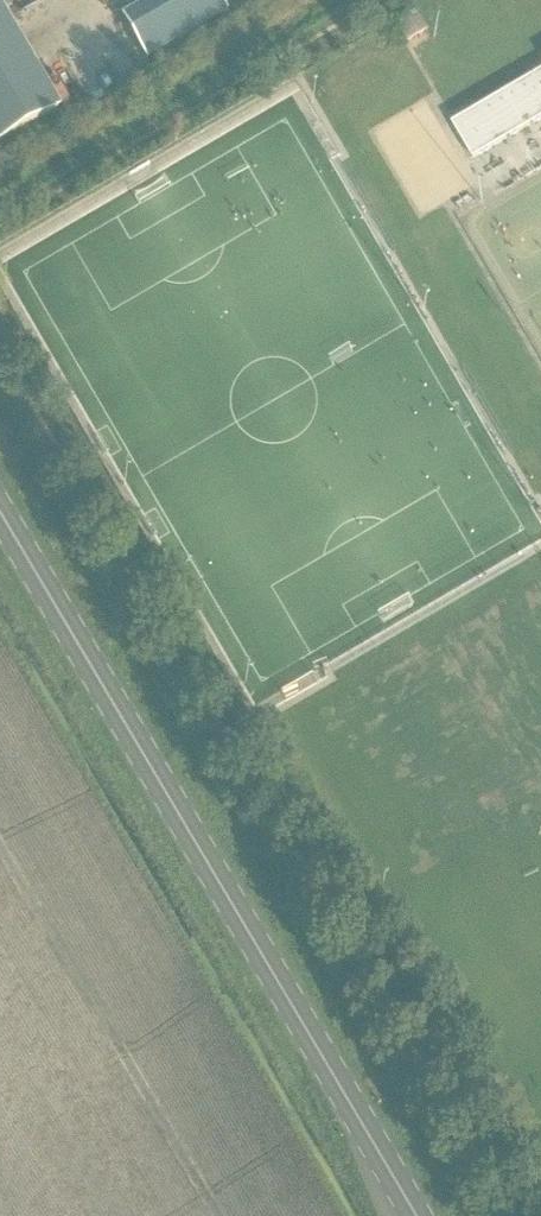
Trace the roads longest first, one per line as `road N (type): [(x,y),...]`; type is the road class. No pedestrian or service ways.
road 1 (primary): [(415,1215),(0,511)]

